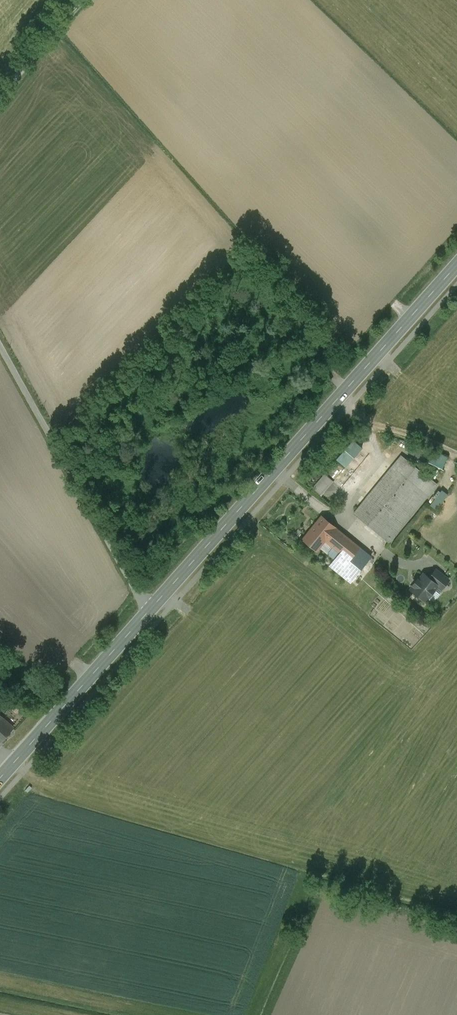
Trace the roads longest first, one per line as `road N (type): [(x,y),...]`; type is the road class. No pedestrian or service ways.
road 1 (secondary): [(151,608),(456,265)]
road 2 (unclassified): [(0,345),(151,608)]
road 3 (secondary): [(0,777),(151,608)]
road 4 (unclassified): [(81,0),(0,96)]

